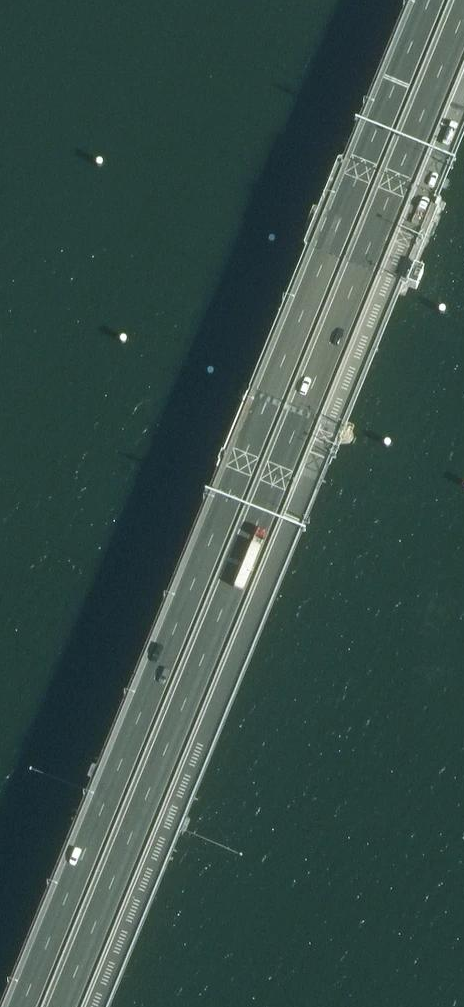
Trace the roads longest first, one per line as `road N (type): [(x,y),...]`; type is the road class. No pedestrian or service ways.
road 1 (motorway): [(431,0),(25,1006)]
road 2 (motorway): [(64,1006),(463,17)]
road 3 (tertiary): [(97,1006),(463,98)]

